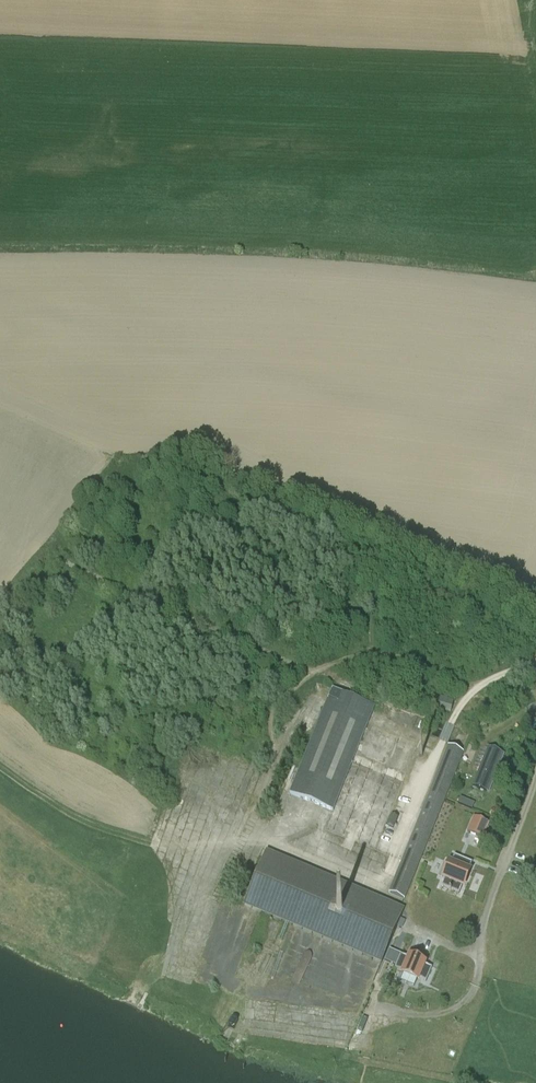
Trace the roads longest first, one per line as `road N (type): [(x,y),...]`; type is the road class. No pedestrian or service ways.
road 1 (unclassified): [(481,954),(535,771)]
road 2 (track): [(153,846),(100,830),(0,760)]

